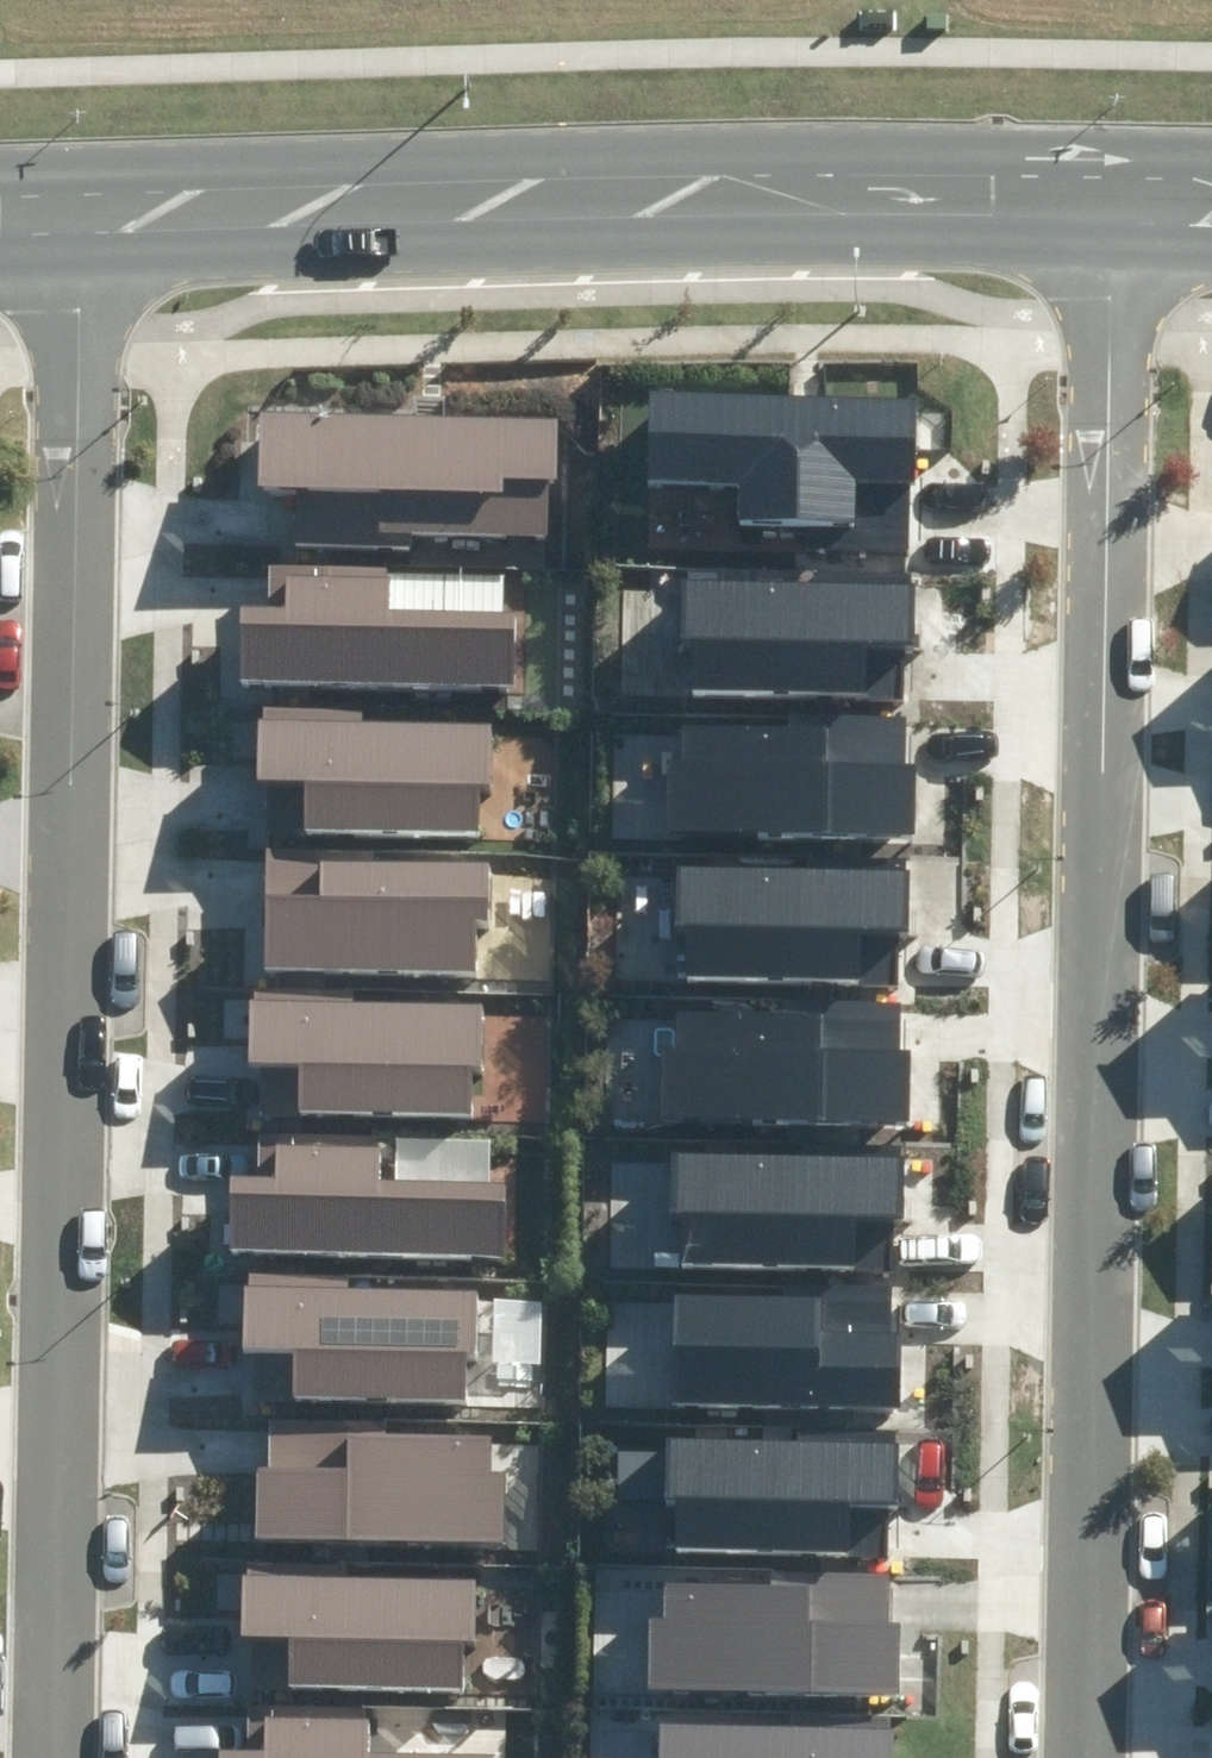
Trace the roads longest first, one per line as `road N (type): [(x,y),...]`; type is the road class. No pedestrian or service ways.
road 1 (residential): [(1081,1757),(1107,306),(1077,180)]
road 2 (residential): [(56,189),(46,1757)]
road 3 (unclassified): [(56,189),(619,184)]
road 4 (unclassified): [(619,184),(1077,180)]
road 5 (residential): [(619,184),(619,0)]
road 6 (residential): [(1077,180),(1078,0)]
road 7 (unclassified): [(1077,180),(1211,183)]

